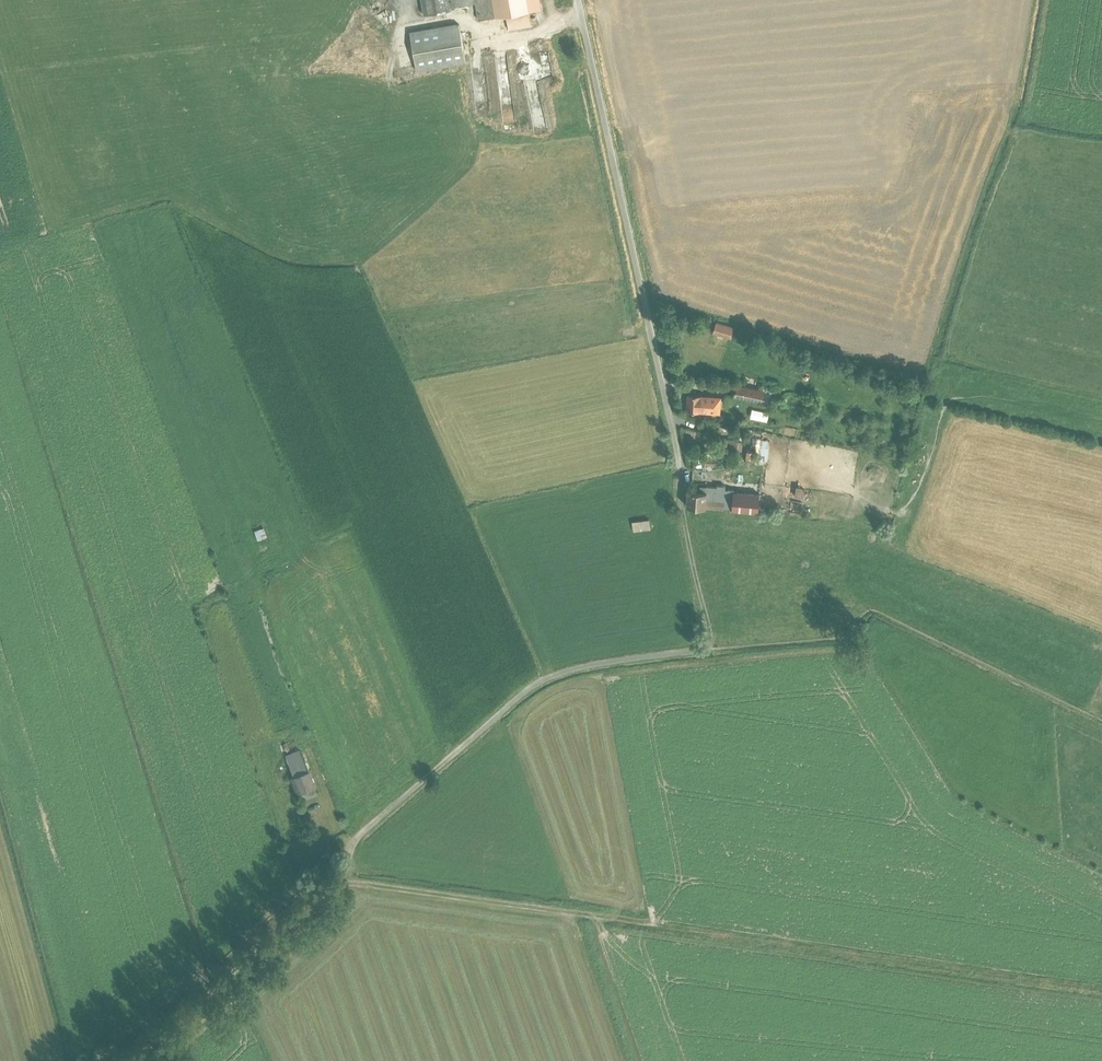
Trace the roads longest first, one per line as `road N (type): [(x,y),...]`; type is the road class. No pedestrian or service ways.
road 1 (track): [(339,881),(1101,991)]
road 2 (unclassified): [(679,458),(579,0)]
road 3 (track): [(706,648),(680,479)]

